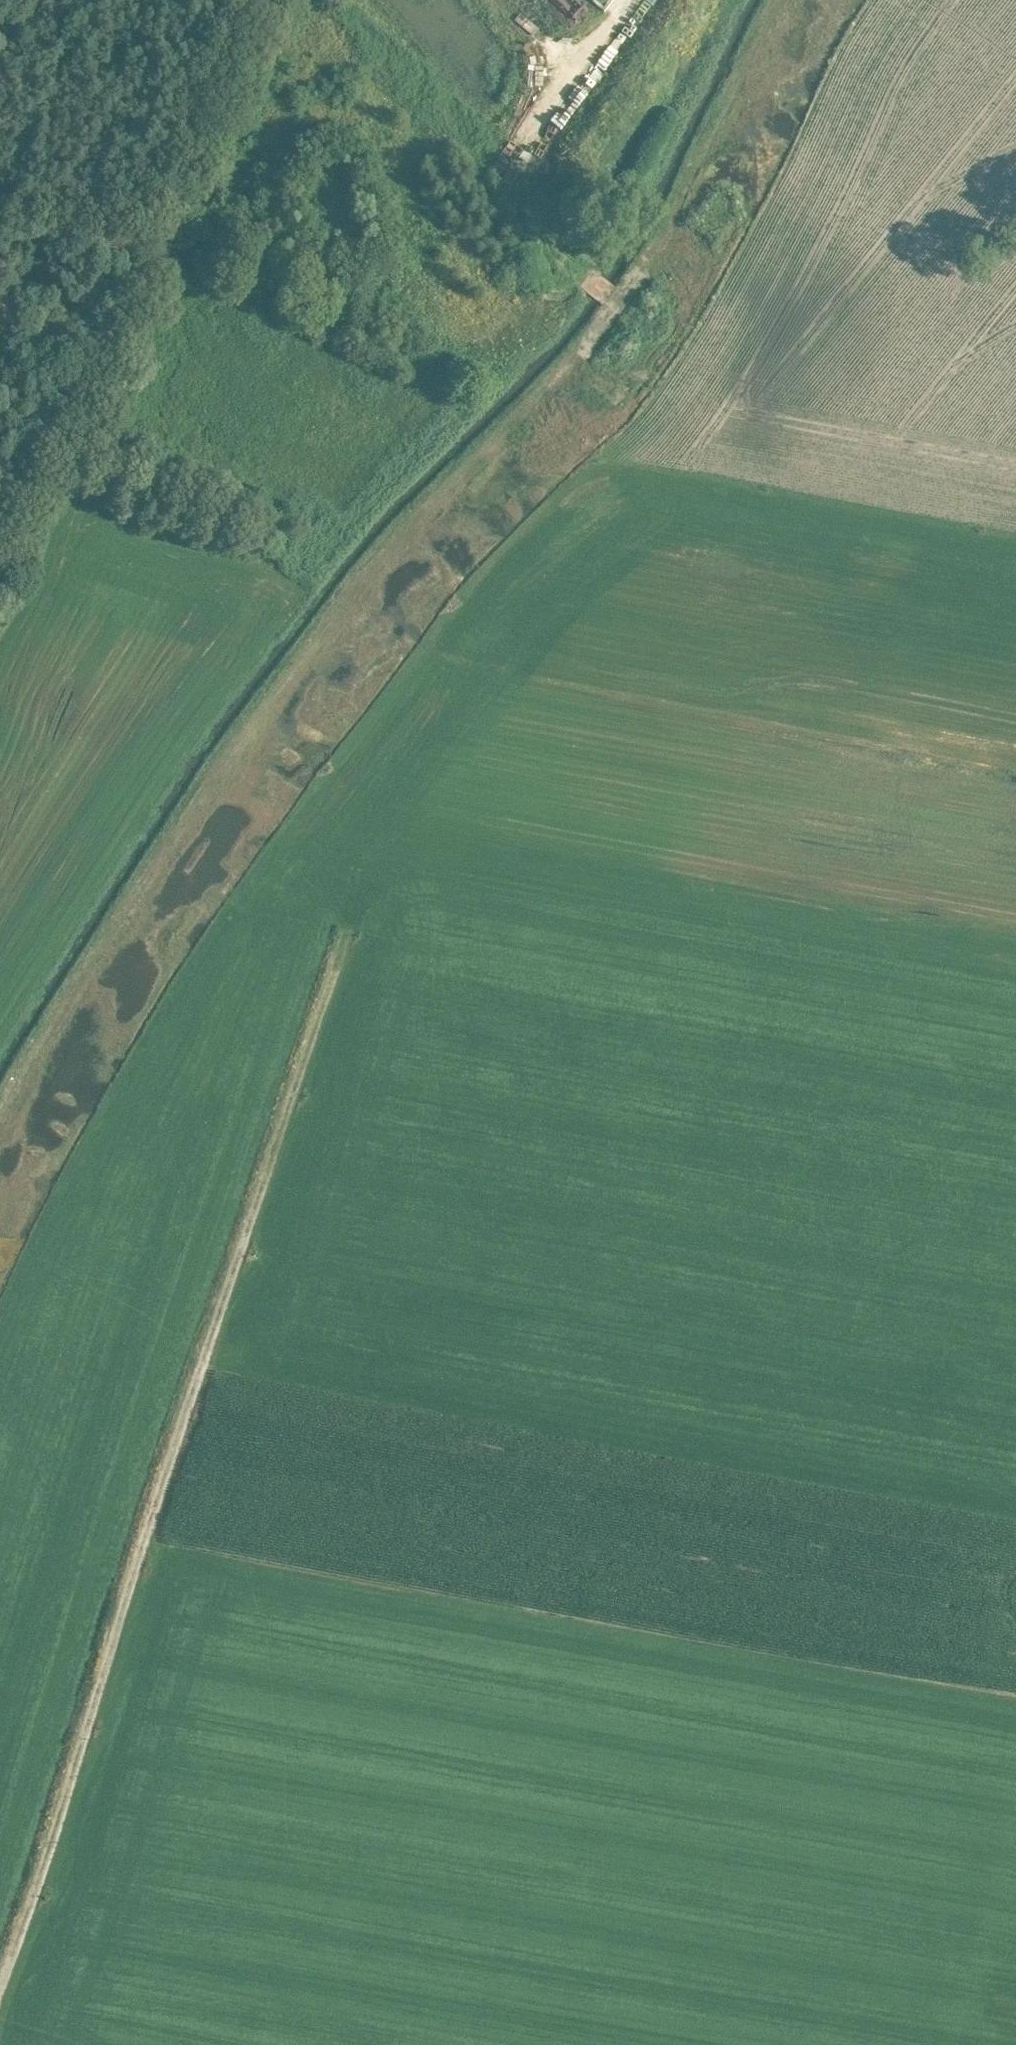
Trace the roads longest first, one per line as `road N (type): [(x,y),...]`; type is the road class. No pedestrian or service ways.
road 1 (track): [(0,525),(59,419),(145,227)]
road 2 (track): [(145,227),(258,0)]
road 3 (track): [(0,212),(50,223),(145,227)]

